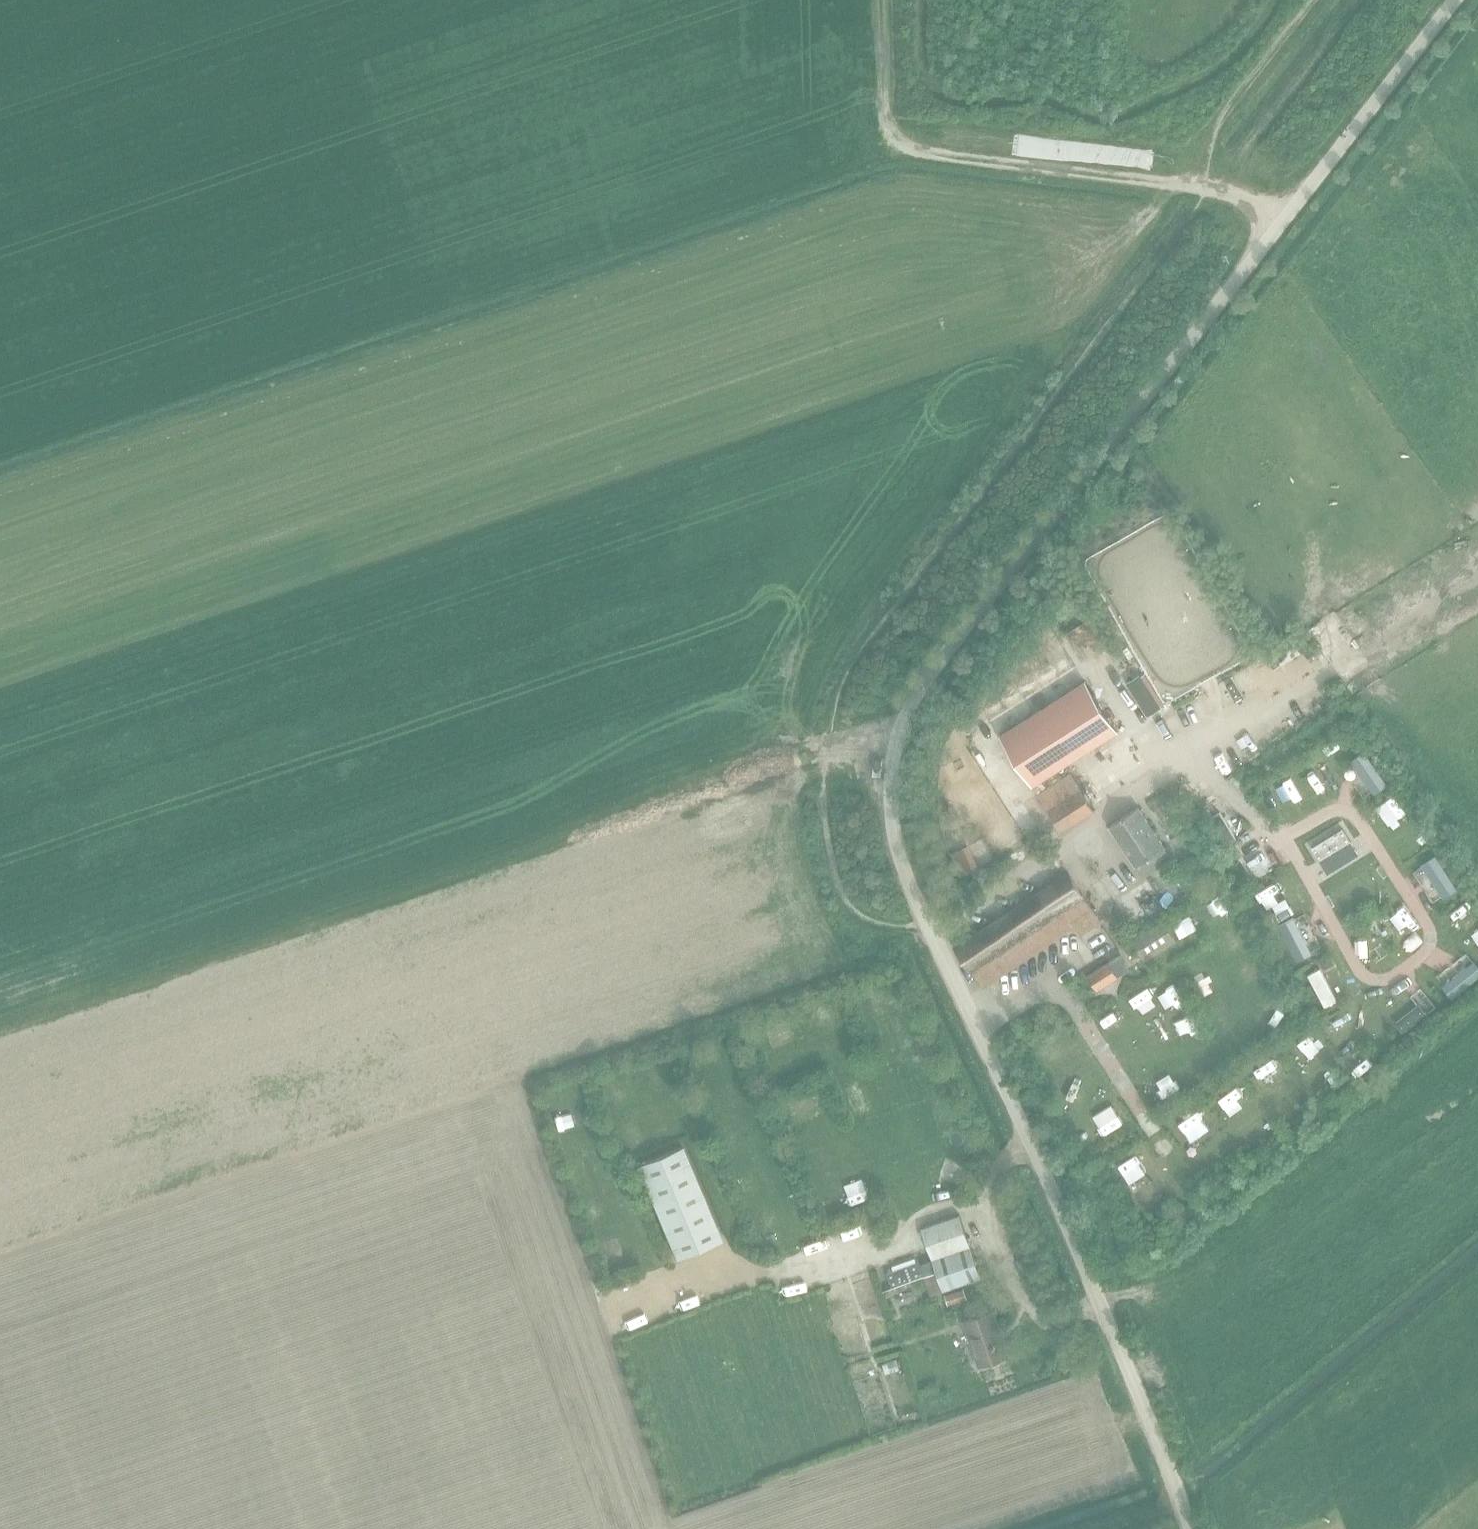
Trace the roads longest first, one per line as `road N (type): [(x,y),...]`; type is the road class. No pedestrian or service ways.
road 1 (unclassified): [(1190,1528),(1079,1253),(909,884),(890,814),(896,736),(945,653),(1455,0)]
road 2 (track): [(883,0),(887,118),(897,139),(918,151),(1215,188),(1280,224)]
road 3 (track): [(921,0),(923,64),(946,95),(1036,95),(1112,116),(1225,63),(1272,0)]

